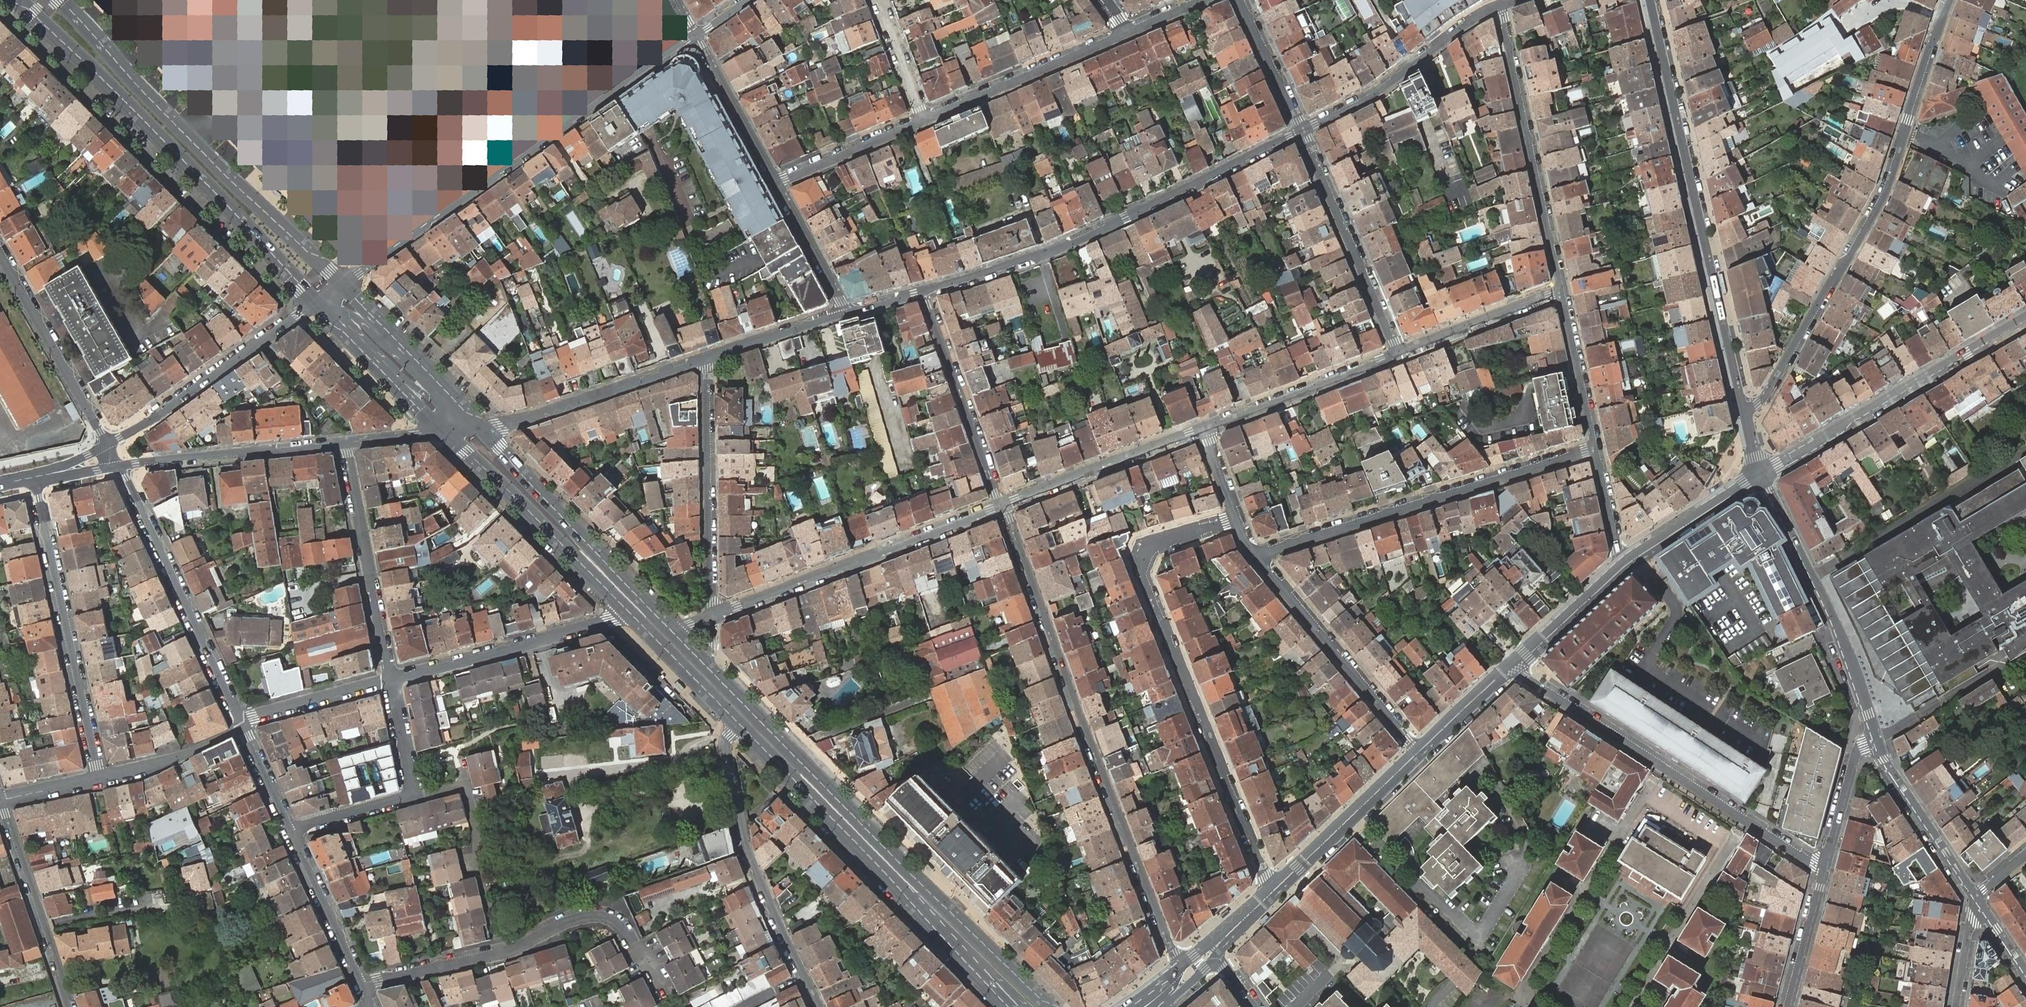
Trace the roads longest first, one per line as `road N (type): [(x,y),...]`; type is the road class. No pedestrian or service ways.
road 1 (primary): [(1049,1006),(673,632)]
road 2 (residential): [(1187,971),(1173,954),(1002,506)]
road 3 (residential): [(1743,407),(1766,394),(1885,195),(1950,0)]
road 4 (residential): [(1277,889),(1143,575),(1155,544),(1237,516)]
road 5 (residential): [(696,34),(342,284)]
road 6 (primary): [(20,0),(317,302)]
road 7 (tertiary): [(1743,407),(1650,0)]
road 8 (tertiary): [(922,291),(1040,254),(1301,131)]
road 9 (primary): [(342,284),(188,136),(61,0)]
road 10 (residential): [(1823,869),(1536,684),(1516,663)]
road 11 (residential): [(1595,450),(1256,555)]
road 12 (residential): [(1002,506),(712,618)]
road 13 (residential): [(34,477),(100,777)]
road 14 (secondary): [(2025,317),(1761,474)]
road 15 (residential): [(737,720),(726,746),(745,851),(817,1006)]
road 16 (residential): [(1561,292),(1497,6)]
road 17 (tertiary): [(1877,738),(1841,632),(1761,474)]
road 18 (residential): [(119,466),(240,721)]
road 19 (primary): [(673,632),(483,429)]
road 20 (residential): [(706,359),(712,618)]
road 21 (residential): [(1256,555),(1420,753)]
road 22 (tertiary): [(317,302),(108,445)]
road 23 (primary): [(445,433),(626,606)]
road 24 (residential): [(390,679),(611,619),(626,606)]
road 25 (primary): [(737,720),(909,898)]
road 26 (residential): [(1301,131),(1399,353)]
road 27 (residential): [(390,679),(345,441)]
road 28 (tertiary): [(483,429),(706,359)]
road 29 (tertiary): [(1301,131),(1378,94),(1497,6)]
road 30 (residential): [(922,291),(1002,506)]
road 31 (tertiary): [(119,466),(345,441)]
road 32 (residential): [(924,120),(1127,33)]
road 33 (residential): [(108,445),(0,253)]
road 34 (residential): [(69,1006),(1,799)]
road 35 (residential): [(1204,428),(1002,506)]
road 36 (residential): [(1399,353),(1204,428)]
road 37 (residential): [(502,951),(568,922),(601,917),(623,929),(662,987)]
road 38 (secondary): [(1420,753),(1277,889)]
road 39 (tertiary): [(1977,897),(1877,738)]
road 40 (residential): [(1561,292),(1399,353)]
road 41 (residential): [(291,832),(362,987)]
road 42 (residential): [(696,34),(777,183)]
road 43 (residential): [(502,951),(463,786)]
road 44 (residential): [(1595,450),(1561,292)]
road 45 (secondary): [(909,898),(1028,1006)]
road 46 (secondary): [(1761,474),(1627,562)]
road 47 (residential): [(777,183),(924,120)]
road 48 (primary): [(626,606),(737,720)]
road 49 (residential): [(240,721),(390,679)]
road 50 (residential): [(100,777),(191,753),(244,728)]
road 51 (secondary): [(1627,562),(1516,663)]
road 52 (tertiary): [(706,359),(848,312)]
road 53 (primary): [(909,898),(1010,1006)]
road 54 (residential): [(777,183),(848,312)]
road 55 (residential): [(1877,738),(1855,754),(1823,869)]
road 56 (residential): [(1301,131),(1239,0)]
road 57 (residential): [(362,987),(502,951)]
road 58 (residential): [(1823,869),(1787,1006)]
road 59 (secondary): [(1516,663),(1420,753)]
road 60 (unclassified): [(372,359),(483,429)]
road 61 (residential): [(924,120),(877,0)]
road 62 (unclassified): [(424,370),(359,320),(317,302)]
road 63 (residential): [(291,832),(410,795)]

